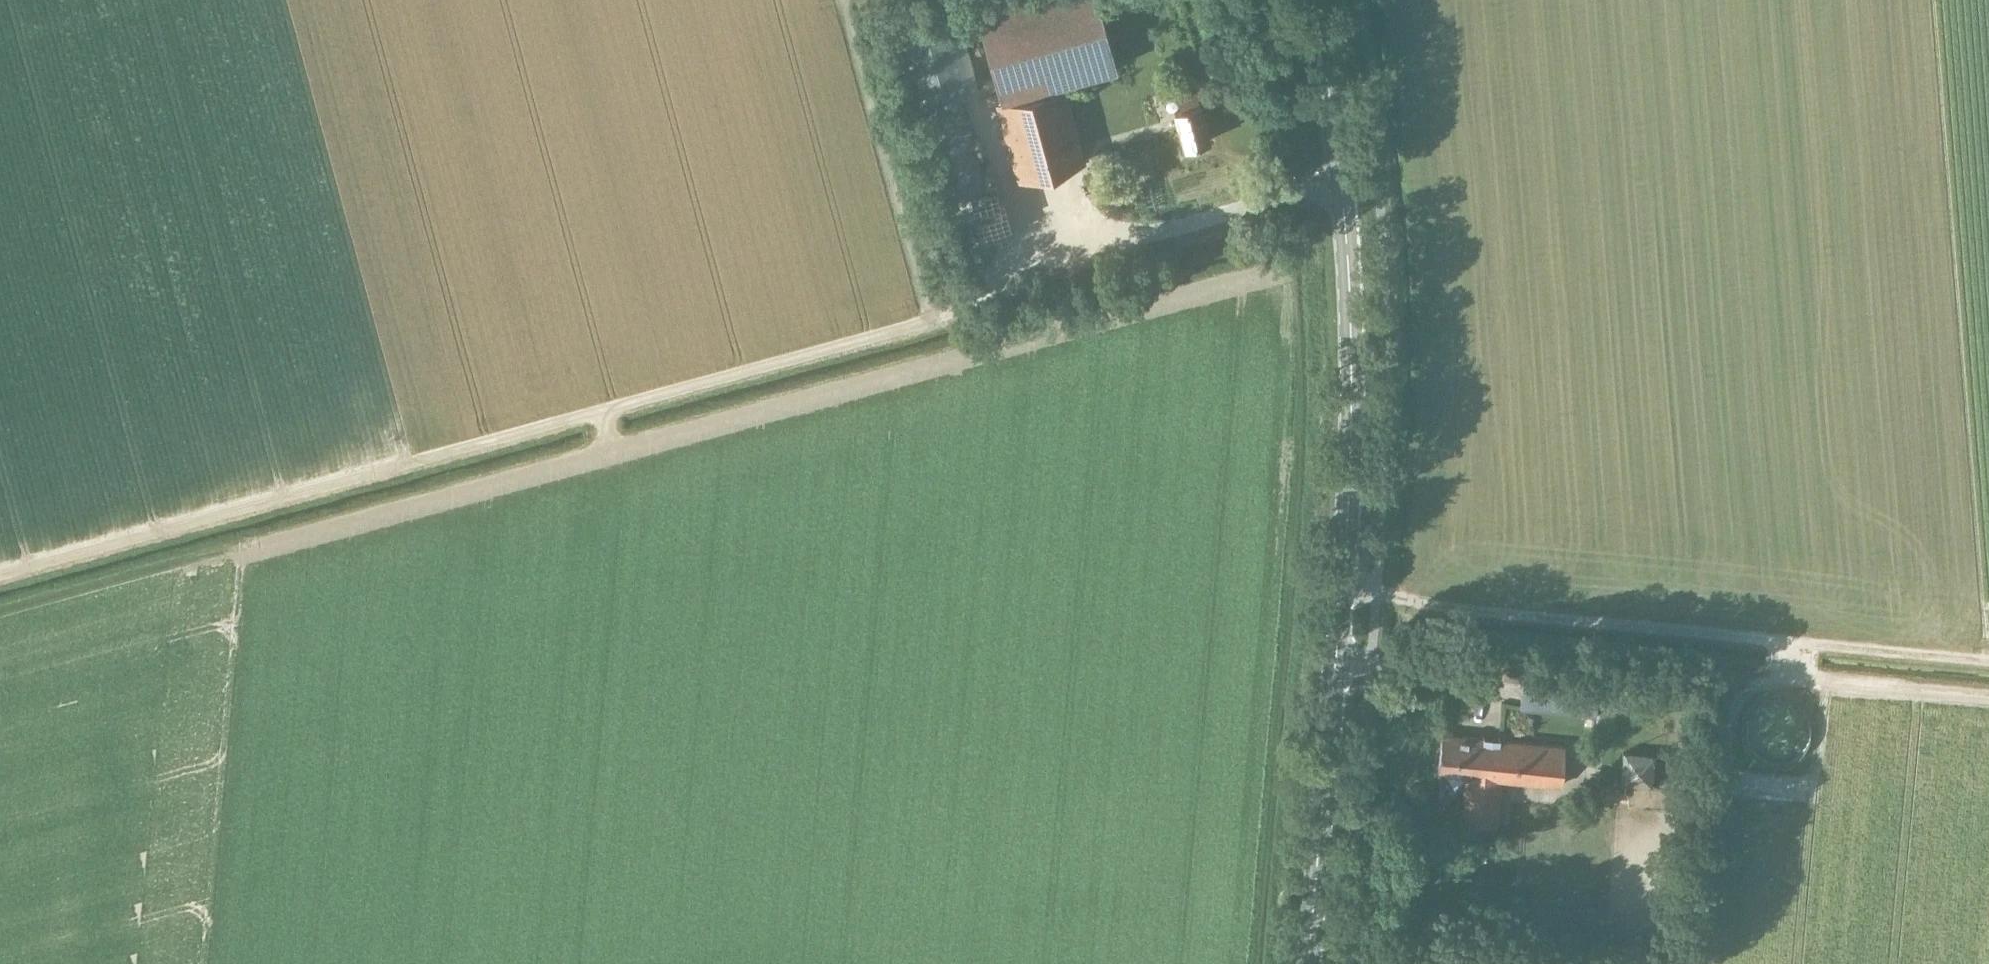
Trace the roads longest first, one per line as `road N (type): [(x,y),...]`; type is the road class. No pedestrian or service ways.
road 1 (secondary): [(1308,963),(1351,422),(1345,234),(1311,0)]

